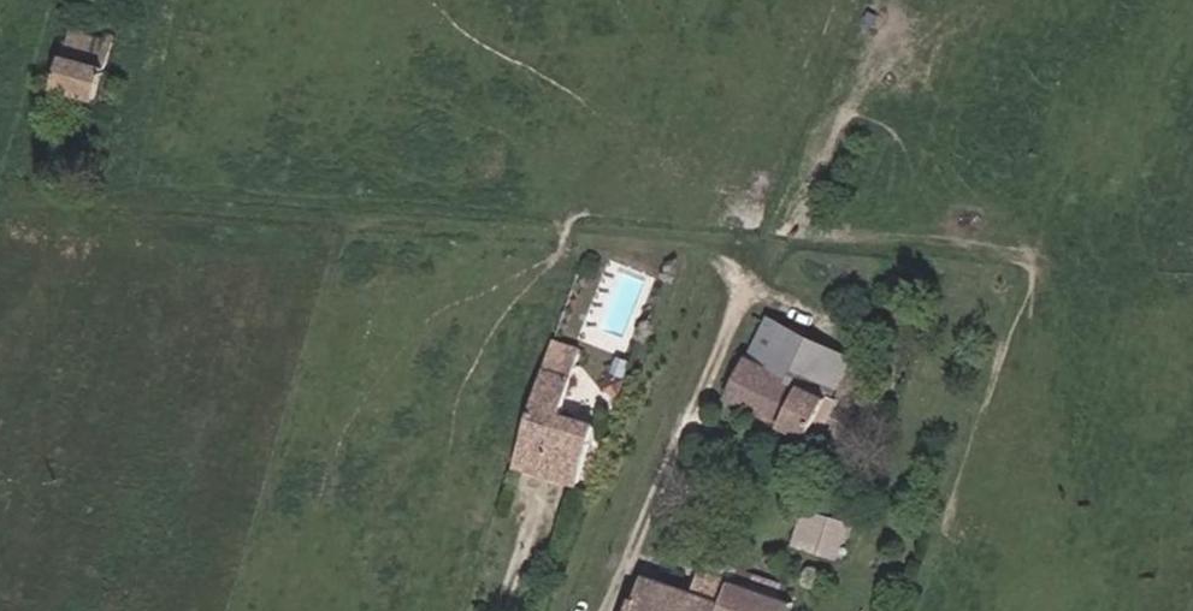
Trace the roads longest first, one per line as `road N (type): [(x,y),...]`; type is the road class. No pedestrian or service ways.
road 1 (track): [(35,183),(677,232),(734,246)]

